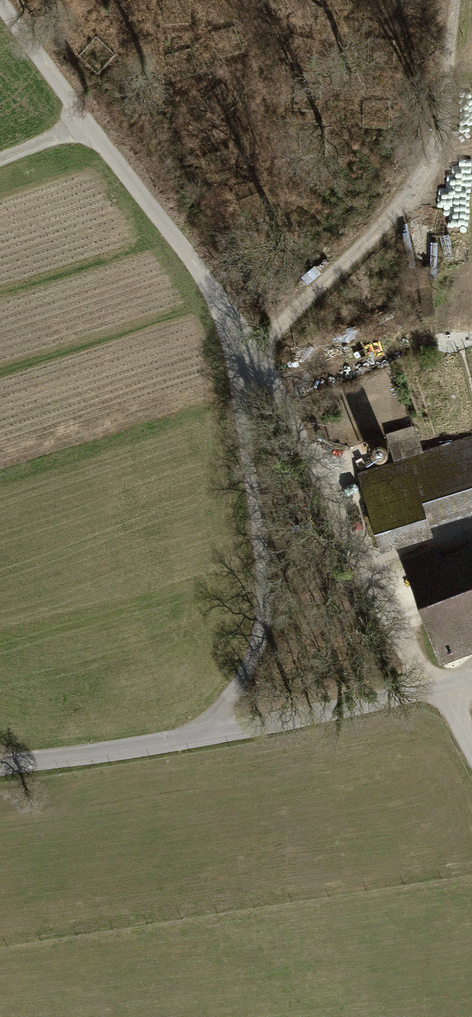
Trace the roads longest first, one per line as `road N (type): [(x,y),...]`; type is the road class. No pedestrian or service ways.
road 1 (unclassified): [(0,766),(449,694)]
road 2 (track): [(246,349),(381,235),(430,152),(452,0)]
road 3 (residential): [(449,694),(246,349)]

